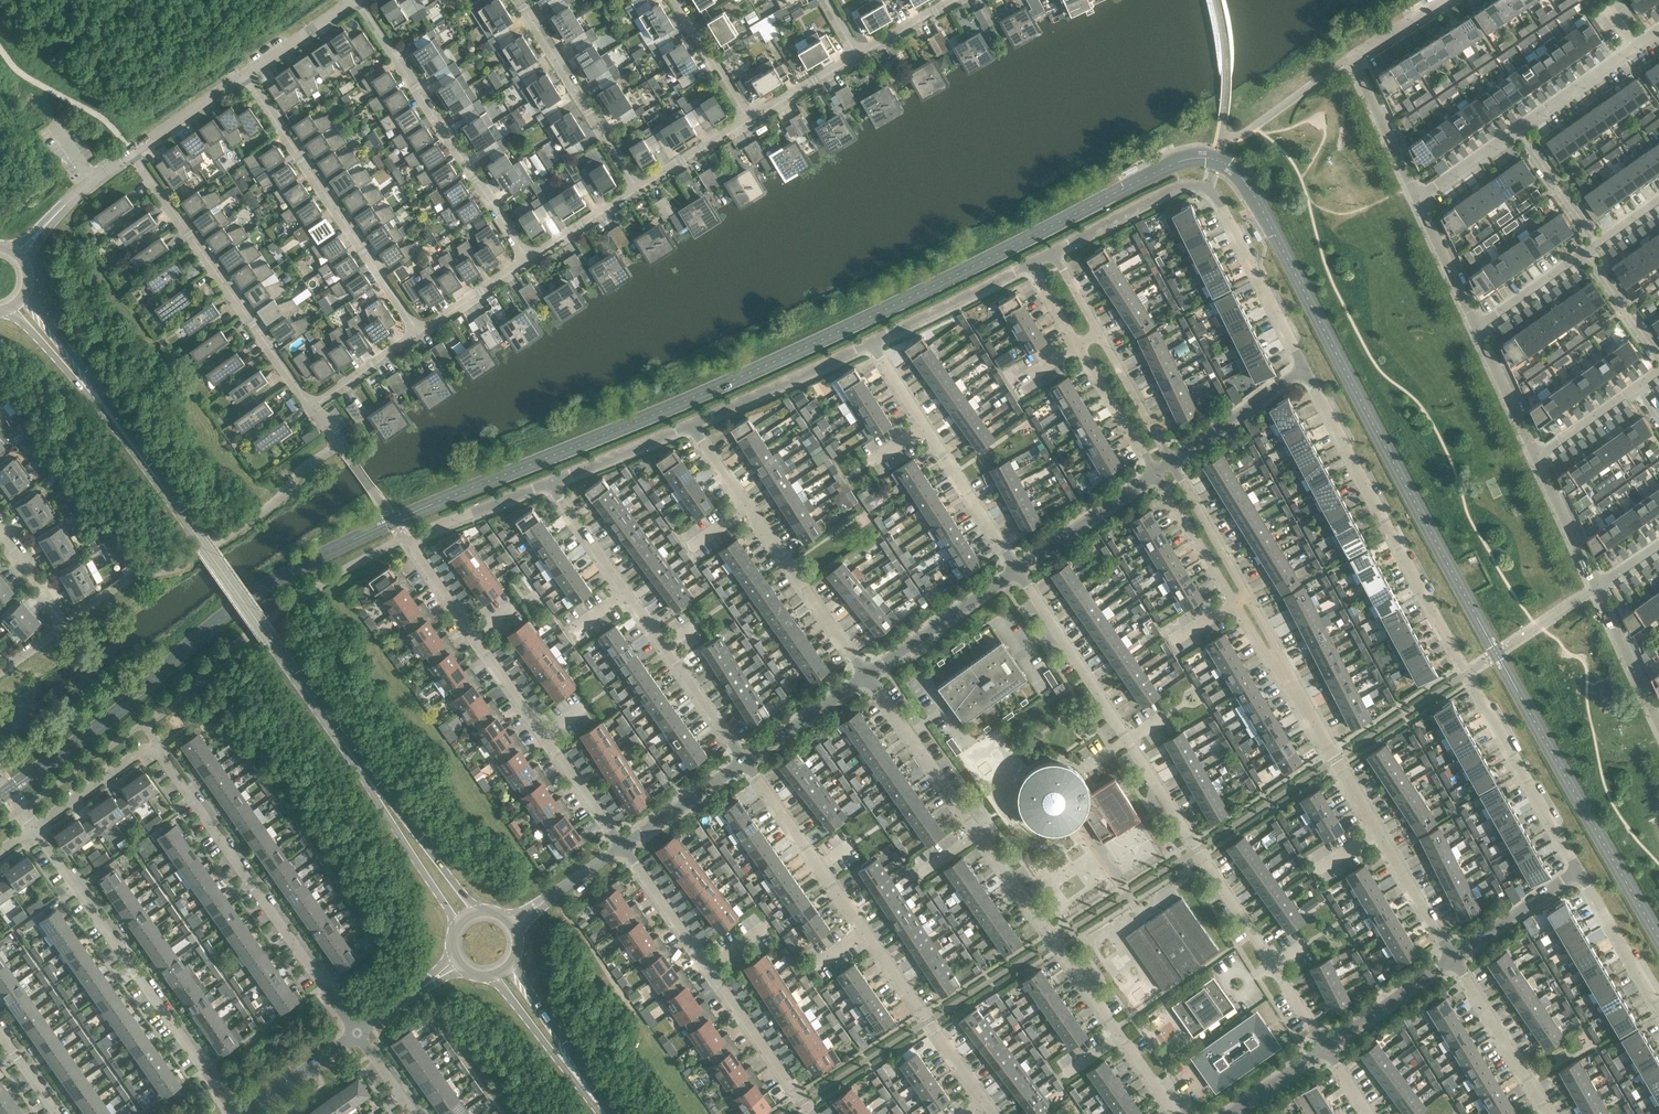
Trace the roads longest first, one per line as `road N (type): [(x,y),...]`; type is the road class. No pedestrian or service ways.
road 1 (residential): [(1325,1050),(1017,571)]
road 2 (residential): [(1307,373),(1577,871)]
road 3 (residential): [(1177,1113),(866,678)]
road 4 (residential): [(623,846),(416,547),(424,533),(551,482)]
road 5 (secondary): [(368,780),(96,395)]
road 6 (residential): [(994,1113),(743,763)]
road 7 (residential): [(1053,252),(1168,190),(1206,190),(1221,204),(1307,373)]
road 8 (residential): [(357,1034),(153,744)]
road 9 (residential): [(235,1113),(34,828)]
road 10 (residential): [(1453,959),(1277,661)]
road 11 (residential): [(743,763),(551,482)]
road 12 (residential): [(812,1113),(623,846)]
road 13 (residential): [(244,77),(419,336)]
road 14 (residential): [(131,154),(313,407)]
road 15 (residential): [(527,263),(356,3)]
road 16 (residential): [(866,678),(691,424)]
road 17 (residential): [(1017,571),(871,343)]
road 18 (residential): [(1417,198),(1353,56),(1442,0)]
road 19 (residential): [(1277,661),(1172,462)]
road 20 (residential): [(1156,473),(1277,661)]
road 21 (residential): [(634,190),(518,0)]
road 22 (residential): [(691,424),(871,343)]
road 23 (residential): [(0,673),(63,626),(0,533)]
road 24 (residential): [(866,678),(1017,571)]
road 25 (residential): [(1547,1113),(1453,959)]
road 26 (residential): [(871,343),(1029,265)]
road 27 (residential): [(1516,129),(1658,29)]
road 28 (residential): [(1017,571),(1156,473)]
road 29 (secondary): [(475,912),(368,780)]
road 30 (secondary): [(368,780),(457,923)]
road 31 (residential): [(1577,871),(1658,1012)]
road 32 (residential): [(1172,462),(1307,373)]
road 33 (residential): [(1325,1050),(1453,959)]
road 34 (residential): [(1453,959),(1577,871)]
road 35 (residential): [(551,482),(691,424)]
road 36 (residential): [(1078,345),(1156,473)]
road 37 (residential): [(743,763),(866,678)]
road 38 (residential): [(1172,462),(1099,334)]
road 39 (residential): [(1658,721),(1597,587)]
road 40 (residential): [(623,846),(743,763)]
road 41 (residential): [(34,828),(153,744)]
road 42 (residential): [(748,124),(672,0)]
road 43 (residential): [(1478,328),(1417,198)]
road 44 (residential): [(1597,587),(1537,457)]
road 45 (residential): [(1537,457),(1478,328)]
road 46 (residential): [(240,1113),(357,1034)]
road 47 (residential): [(1597,244),(1516,129)]
road 48 (residential): [(131,154),(244,77)]
road 49 (residential): [(244,77),(356,3)]
road 50 (residential): [(634,190),(748,124)]
road 51 (residential): [(419,336),(527,263)]
road 52 (residential): [(1478,328),(1584,253)]
road 53 (secondary): [(495,977),(579,1076)]
road 54 (secondary): [(579,1076),(512,965)]
road 55 (residential): [(527,263),(634,190)]
road 56 (residential): [(1658,357),(1584,253)]
road 57 (residential): [(313,407),(419,336)]
road 58 (residential): [(748,124),(856,63)]
road 59 (residential): [(856,63),(963,1)]
road 60 (residential): [(1537,457),(1638,386)]
road 61 (secondary): [(96,395),(25,295)]
road 62 (secondary): [(9,311),(96,395)]
road 63 (residential): [(1417,198),(1516,129)]

